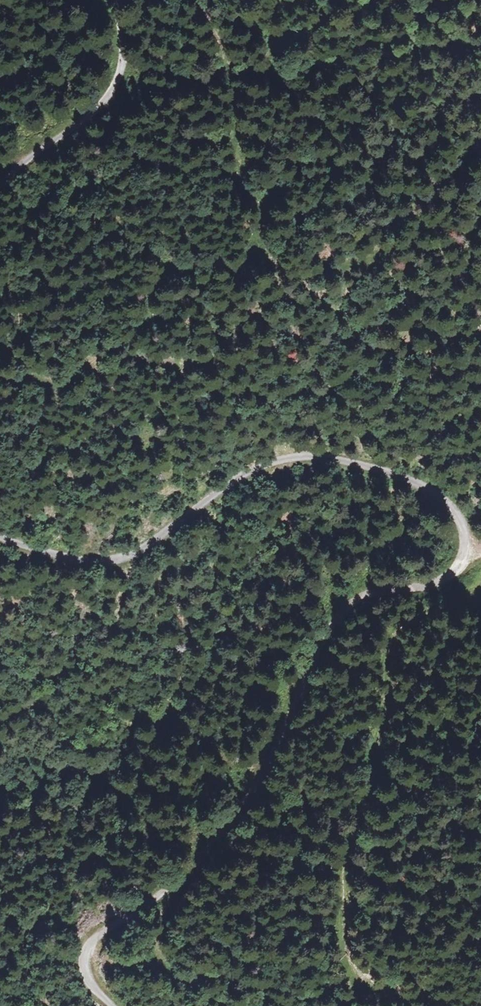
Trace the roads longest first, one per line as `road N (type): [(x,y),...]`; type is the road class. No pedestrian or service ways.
road 1 (unclassified): [(0,538),(72,561),(128,558),(245,473),(293,458),(350,463),(416,482),(451,505),(463,527),(465,551),(449,575),(368,601),(343,618),(235,818),(153,901),(91,941),(85,975),(109,1005)]
road 2 (unclassified): [(117,0),(126,56),(115,87),(0,188)]

